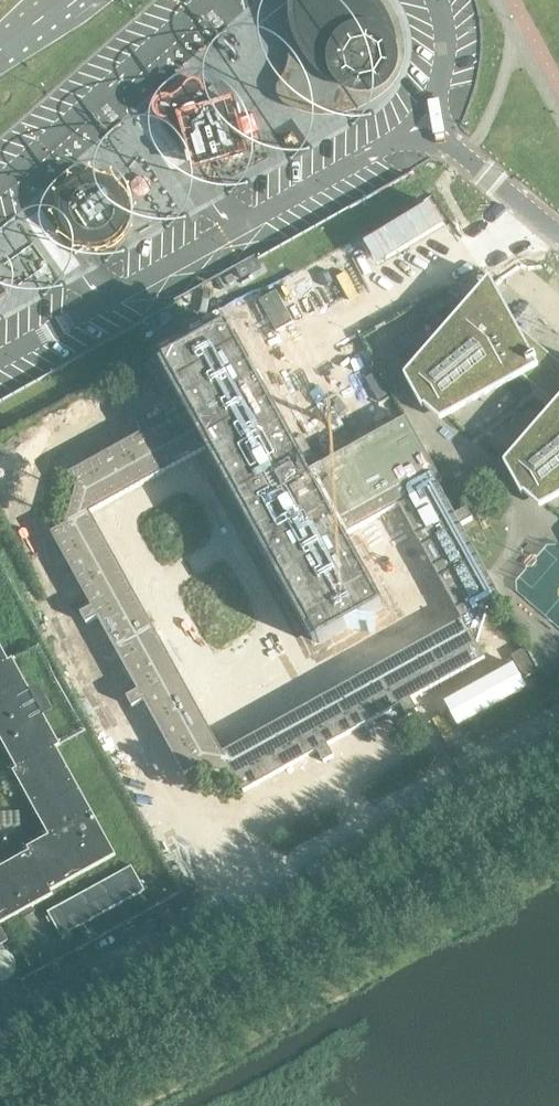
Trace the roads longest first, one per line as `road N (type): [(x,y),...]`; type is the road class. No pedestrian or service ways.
road 1 (unclassified): [(417,117),(558,235)]
road 2 (unclassified): [(558,312),(488,254),(466,253),(427,273)]

